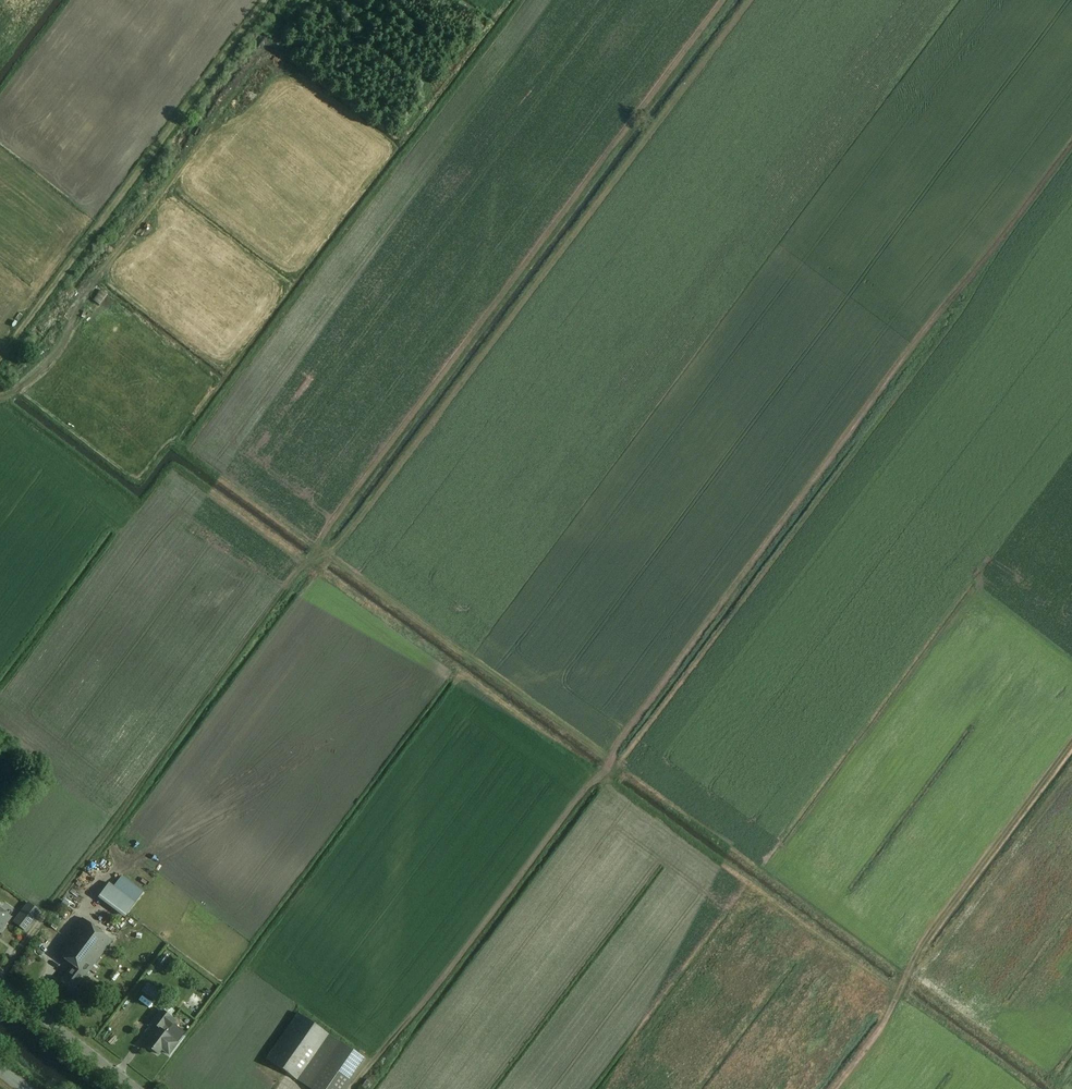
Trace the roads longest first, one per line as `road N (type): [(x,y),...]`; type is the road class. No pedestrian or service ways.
road 1 (track): [(0,357),(268,0)]
road 2 (unclassified): [(139,1088),(0,984)]

